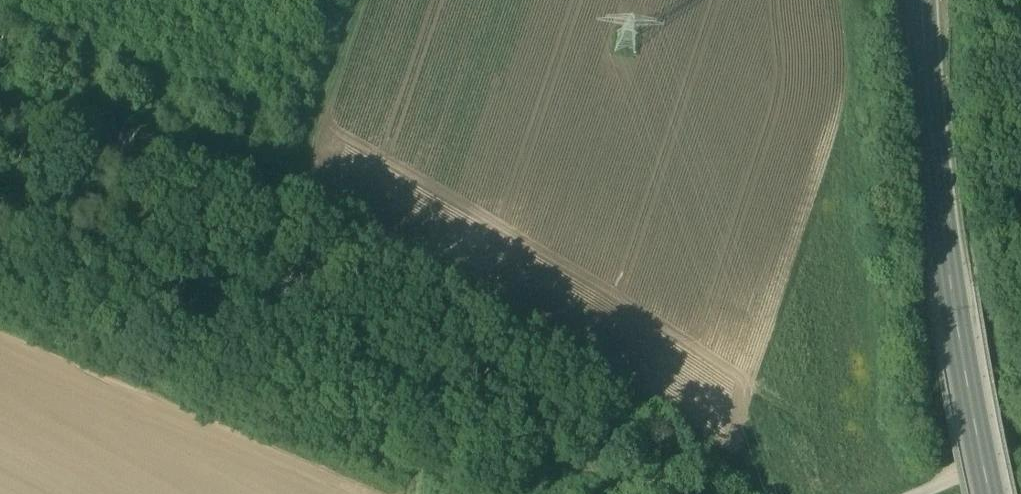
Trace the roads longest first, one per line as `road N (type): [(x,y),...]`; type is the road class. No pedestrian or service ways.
road 1 (track): [(291,200),(780,493)]
road 2 (primary): [(988,493),(928,112),(922,0)]
road 3 (track): [(357,0),(291,200)]

